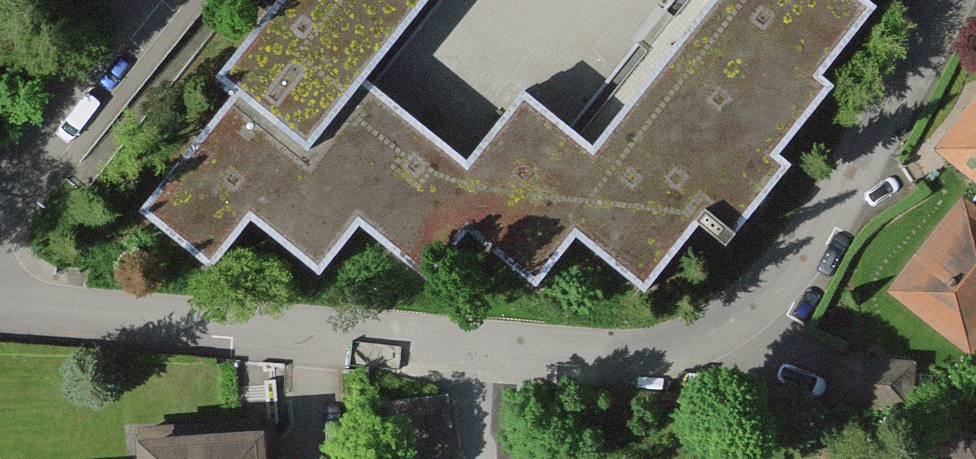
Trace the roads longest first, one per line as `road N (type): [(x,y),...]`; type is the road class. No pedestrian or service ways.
road 1 (residential): [(964,0),(800,267),(738,328),(615,360),(476,347)]
road 2 (residential): [(476,347),(0,296)]
road 3 (residential): [(159,0),(0,199)]

